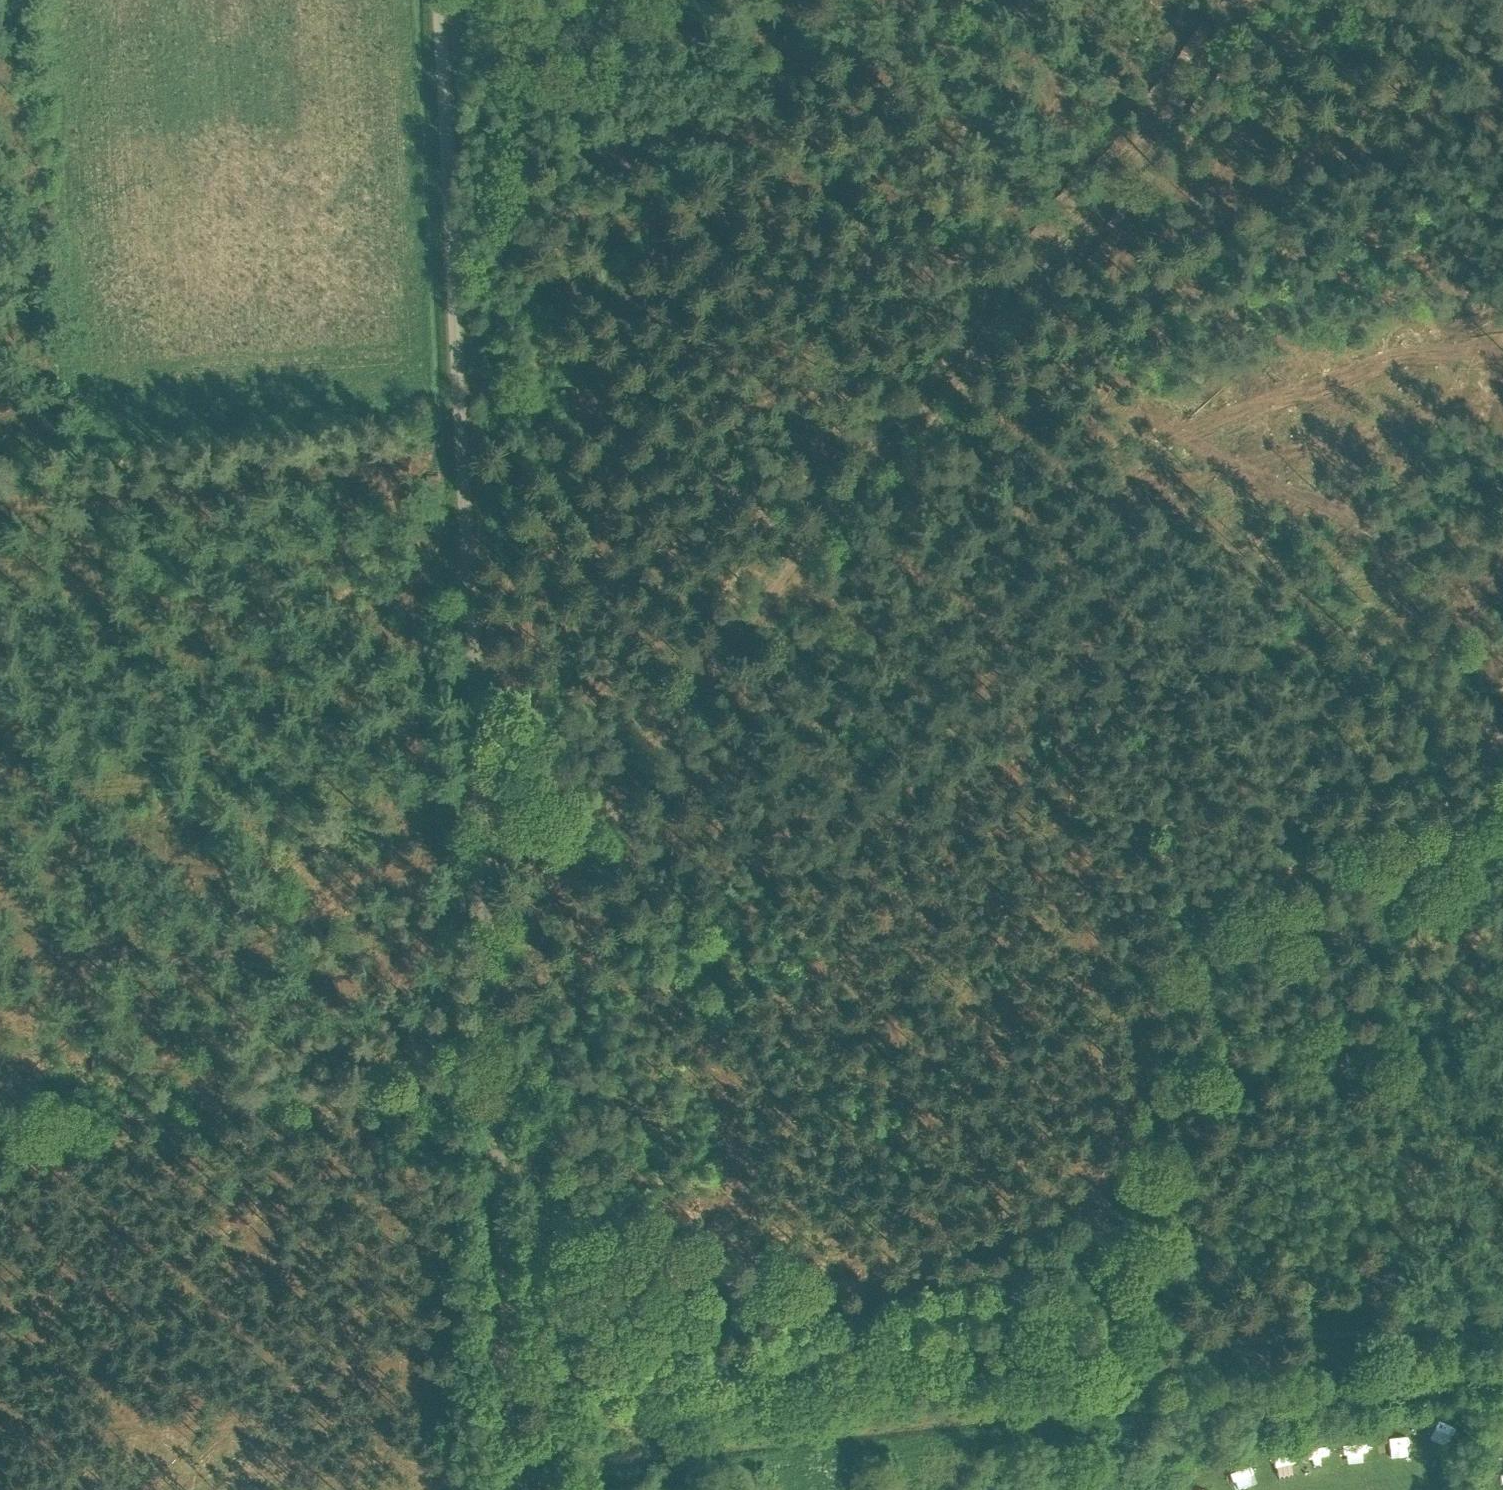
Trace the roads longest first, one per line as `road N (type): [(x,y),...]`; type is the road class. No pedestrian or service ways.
road 1 (unclassified): [(515,1489),(439,0)]
road 2 (track): [(486,917),(1259,0)]

